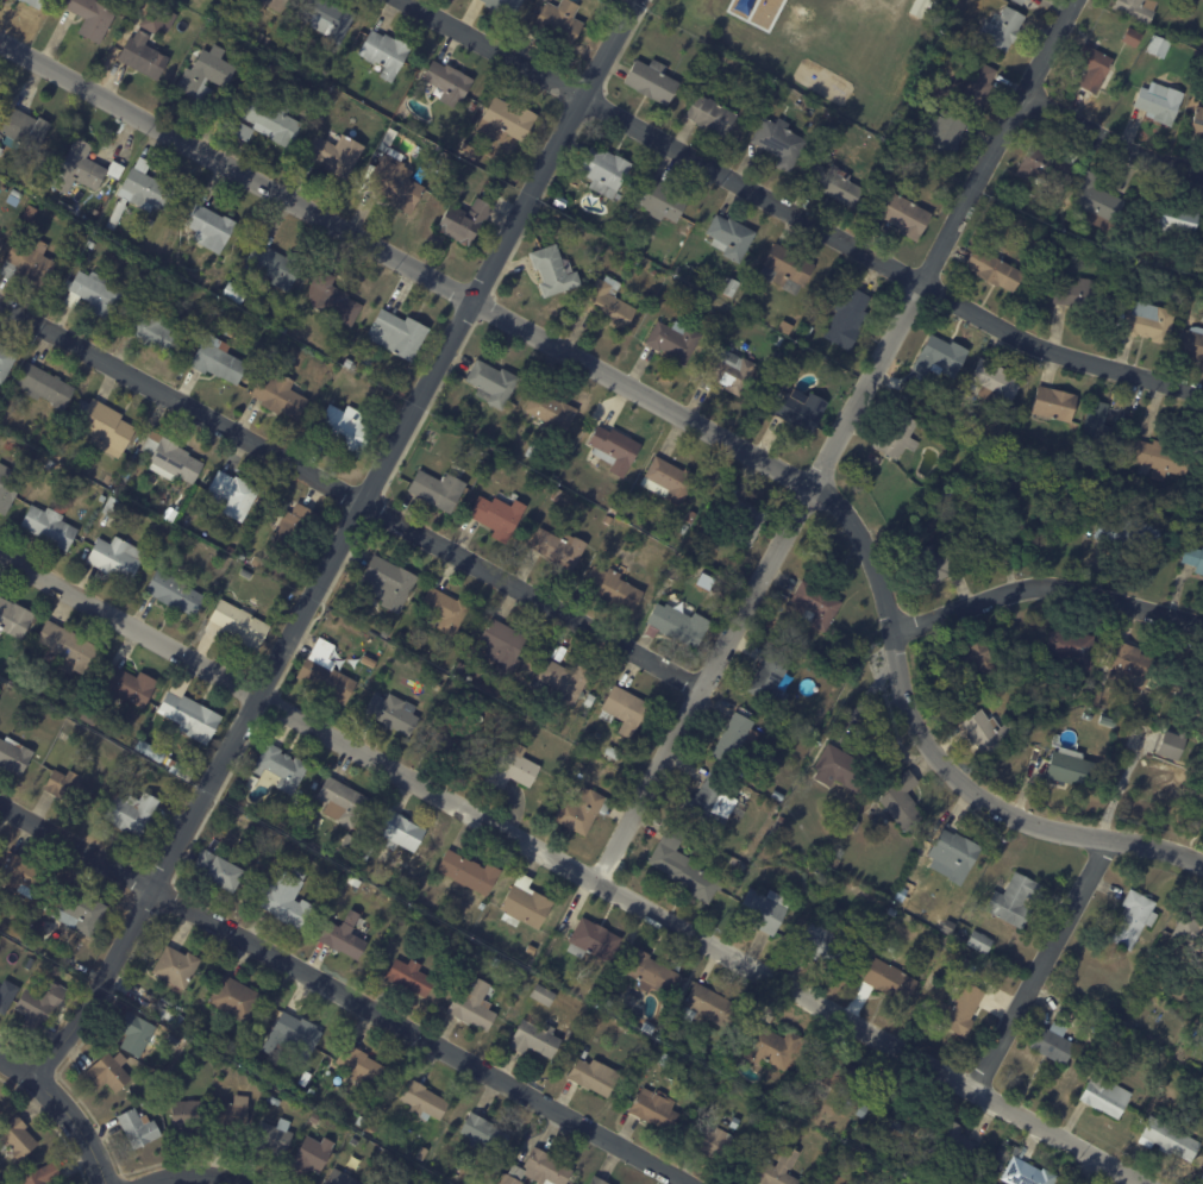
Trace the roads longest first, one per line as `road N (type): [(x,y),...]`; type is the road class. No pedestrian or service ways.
road 1 (tertiary): [(0,40),(813,487),(861,534),(904,699),(935,754),(980,798),(1035,826),(1202,865)]
road 2 (residential): [(0,552),(1151,1183)]
road 3 (residential): [(39,1070),(155,889),(252,693),(636,0)]
road 4 (residential): [(601,877),(1075,0)]
road 5 (residential): [(404,0),(927,276),(1019,339),(1202,393)]
road 6 (residential): [(0,299),(704,683)]
road 7 (residential): [(0,805),(688,1183)]
road 8 (residential): [(891,626),(1050,585),(1202,627)]
road 9 (residential): [(972,1090),(1108,838)]
road 10 (residential): [(1025,95),(1116,144),(1202,175)]
road 11 (residential): [(108,1183),(79,1123),(39,1070)]

